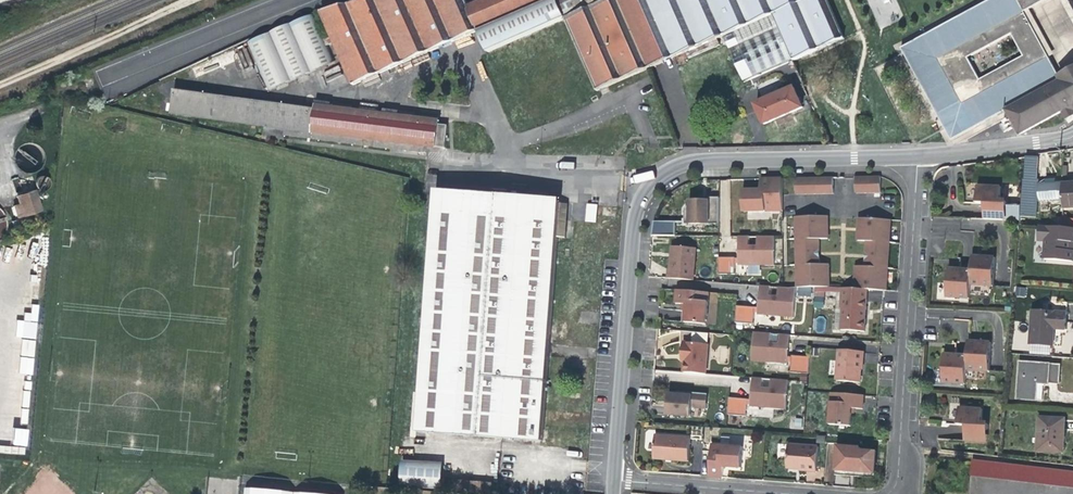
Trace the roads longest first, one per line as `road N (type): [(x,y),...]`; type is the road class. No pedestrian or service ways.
road 1 (residential): [(887,493),(896,476),(916,156)]
road 2 (residential): [(665,173),(645,190),(633,217),(613,481)]
road 3 (residential): [(665,173),(710,160),(916,156)]
road 4 (residential): [(916,156),(1072,137)]
road 5 (residential): [(613,481),(746,490)]

